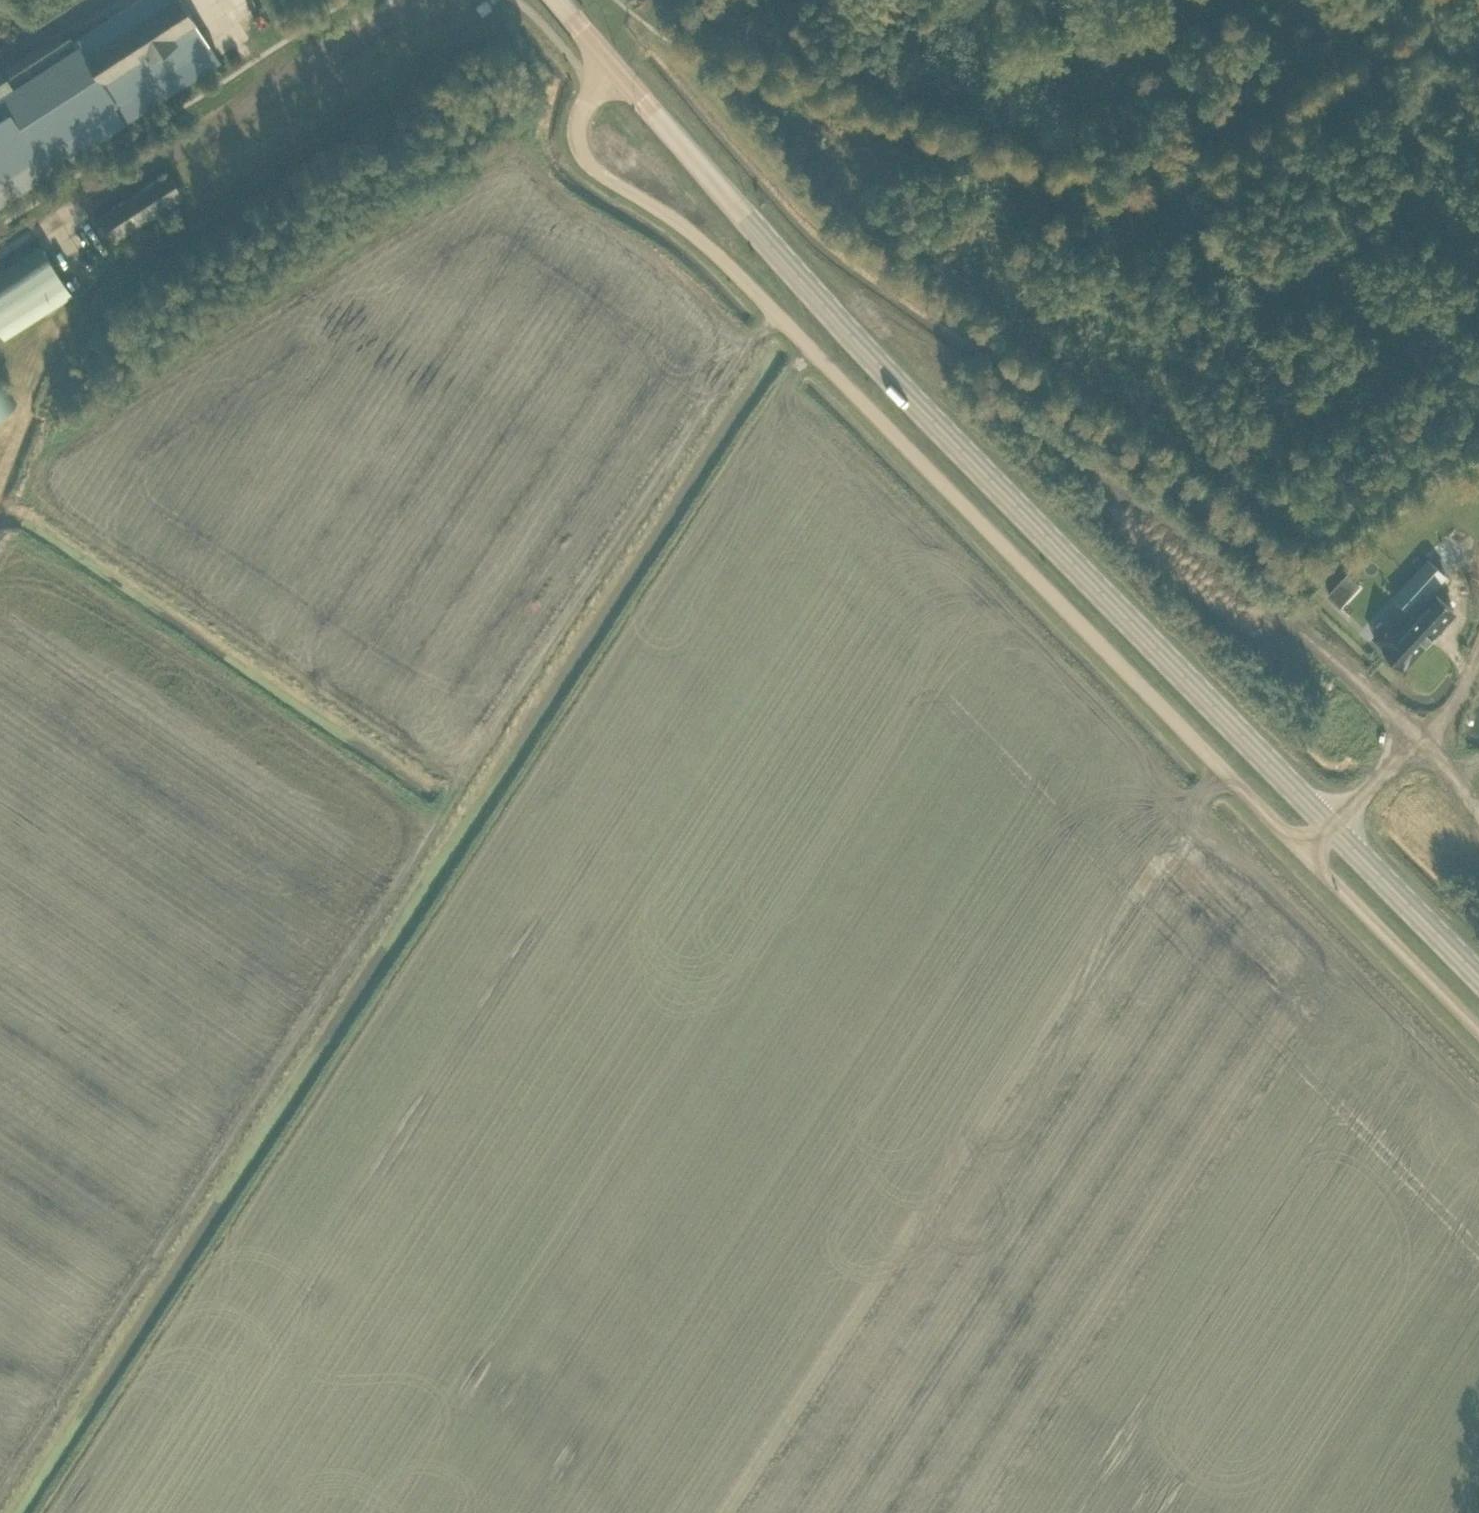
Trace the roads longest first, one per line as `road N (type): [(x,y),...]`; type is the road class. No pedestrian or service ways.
road 1 (unclassified): [(1307,853),(709,248),(591,167),(575,128),(612,63)]
road 2 (primary): [(1333,827),(972,458),(612,63)]
road 3 (unclassified): [(1420,743),(1153,508),(1022,420)]
road 4 (unclassified): [(1478,1029),(1307,853)]
road 5 (primary): [(1478,976),(1333,827)]
road 6 (unclassified): [(1333,827),(1420,743)]

